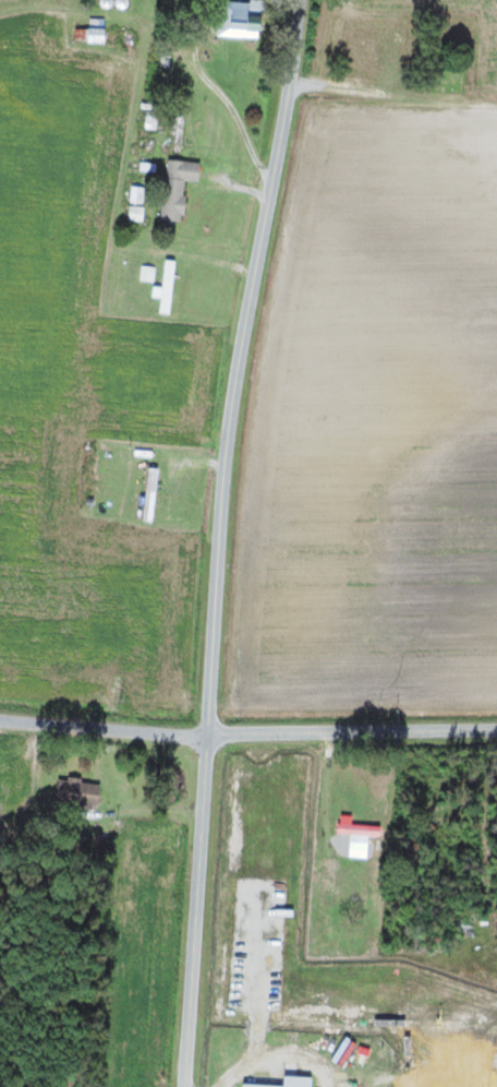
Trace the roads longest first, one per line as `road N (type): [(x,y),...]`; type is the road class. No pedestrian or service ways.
road 1 (residential): [(183,1086),(225,440),(297,0)]
road 2 (residential): [(204,732),(496,729)]
road 3 (residential): [(204,732),(0,719)]

